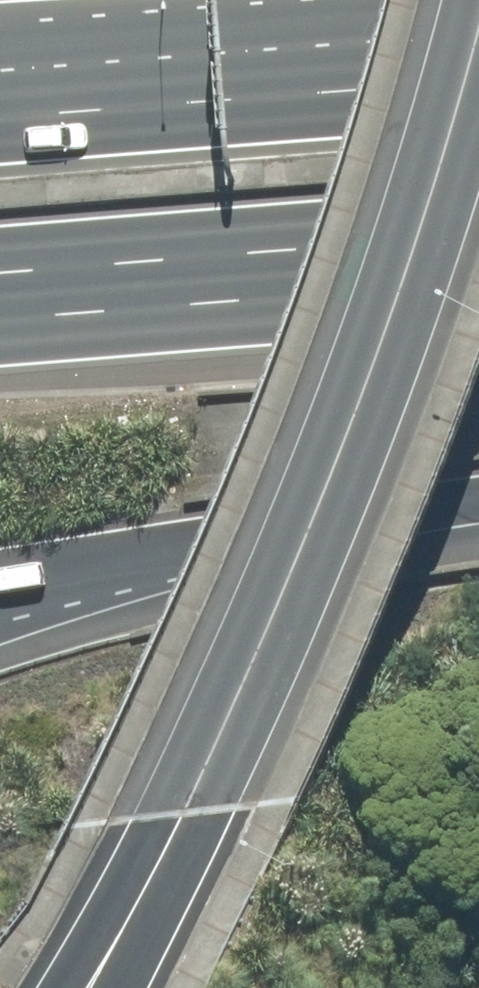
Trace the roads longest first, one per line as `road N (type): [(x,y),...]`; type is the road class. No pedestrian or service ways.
road 1 (primary): [(478,32),(388,334),(286,593),(187,816),(86,987)]
road 2 (motorway): [(478,507),(0,592)]
road 3 (motorway): [(478,239),(0,276)]
road 4 (motorway): [(0,120),(478,85)]

